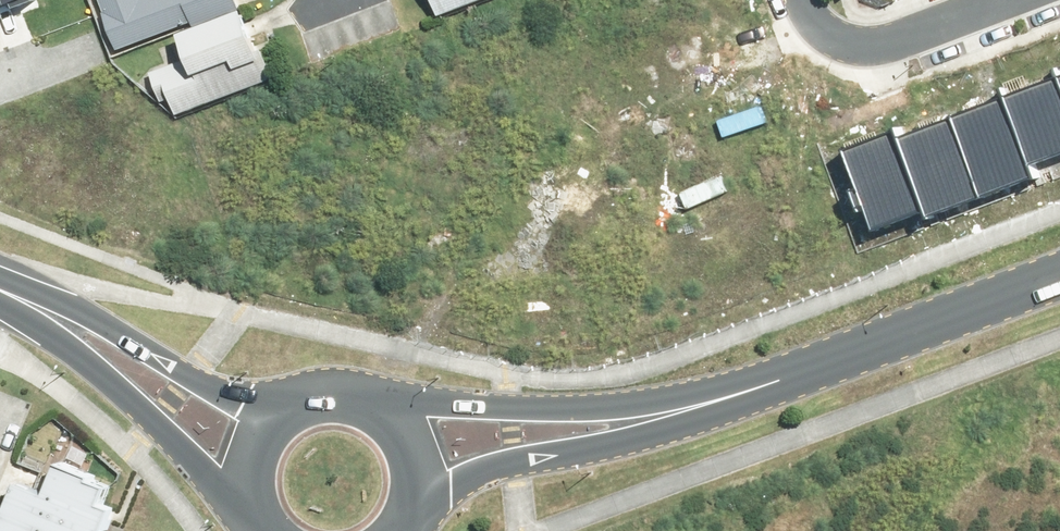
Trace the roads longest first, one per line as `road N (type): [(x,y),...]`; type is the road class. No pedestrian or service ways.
road 1 (residential): [(359,405),(608,406),(779,381)]
road 2 (residential): [(779,381),(411,503)]
road 3 (residential): [(263,525),(74,350),(0,297)]
road 4 (residential): [(0,288),(95,319),(190,378),(282,418)]
road 5 (residential): [(779,381),(1059,276)]
road 6 (residential): [(966,0),(855,40),(820,26),(801,0)]
road 7 (residential): [(359,405),(398,433),(414,479),(411,503)]

